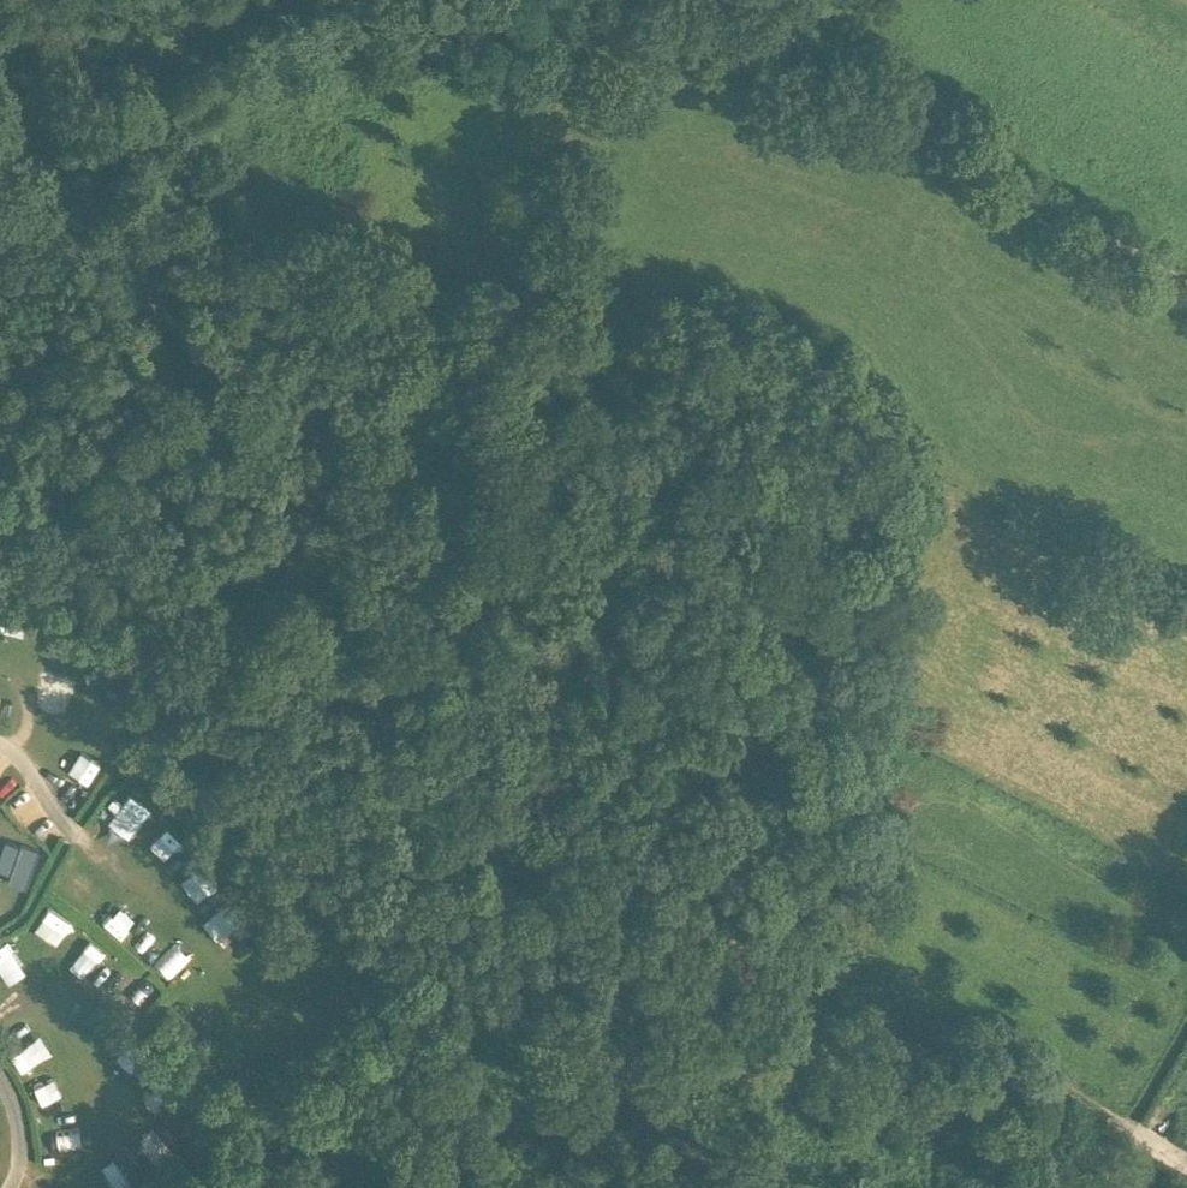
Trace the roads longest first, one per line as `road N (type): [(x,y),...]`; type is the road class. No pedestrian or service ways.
road 1 (track): [(238,1166),(304,1156),(431,1161),(848,1035),(897,1031),(998,1052),(1124,1129)]
road 2 (track): [(0,561),(76,586),(152,594),(196,621),(274,710),(339,864),(415,919),(422,949),(399,997),(238,1166)]

